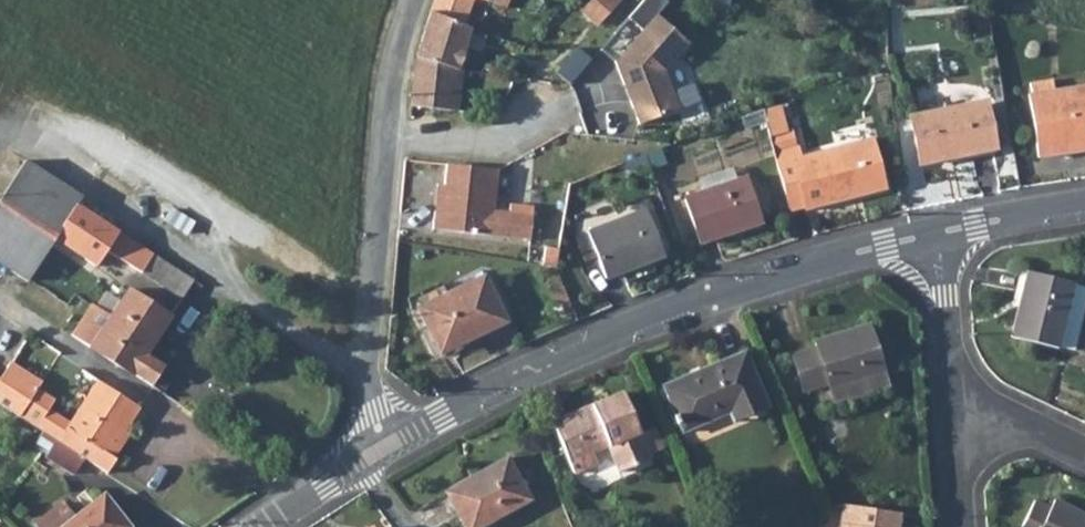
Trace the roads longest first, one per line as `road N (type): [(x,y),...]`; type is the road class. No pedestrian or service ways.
road 1 (residential): [(933,235),(661,312),(379,444)]
road 2 (residential): [(411,0),(390,66),(363,360)]
road 3 (residential): [(363,360),(327,355),(103,194)]
road 4 (residential): [(953,408),(933,235)]
road 5 (residential): [(1084,212),(933,235)]
road 6 (residential): [(953,408),(1021,420),(1084,454)]
road 7 (residential): [(379,444),(269,526)]

